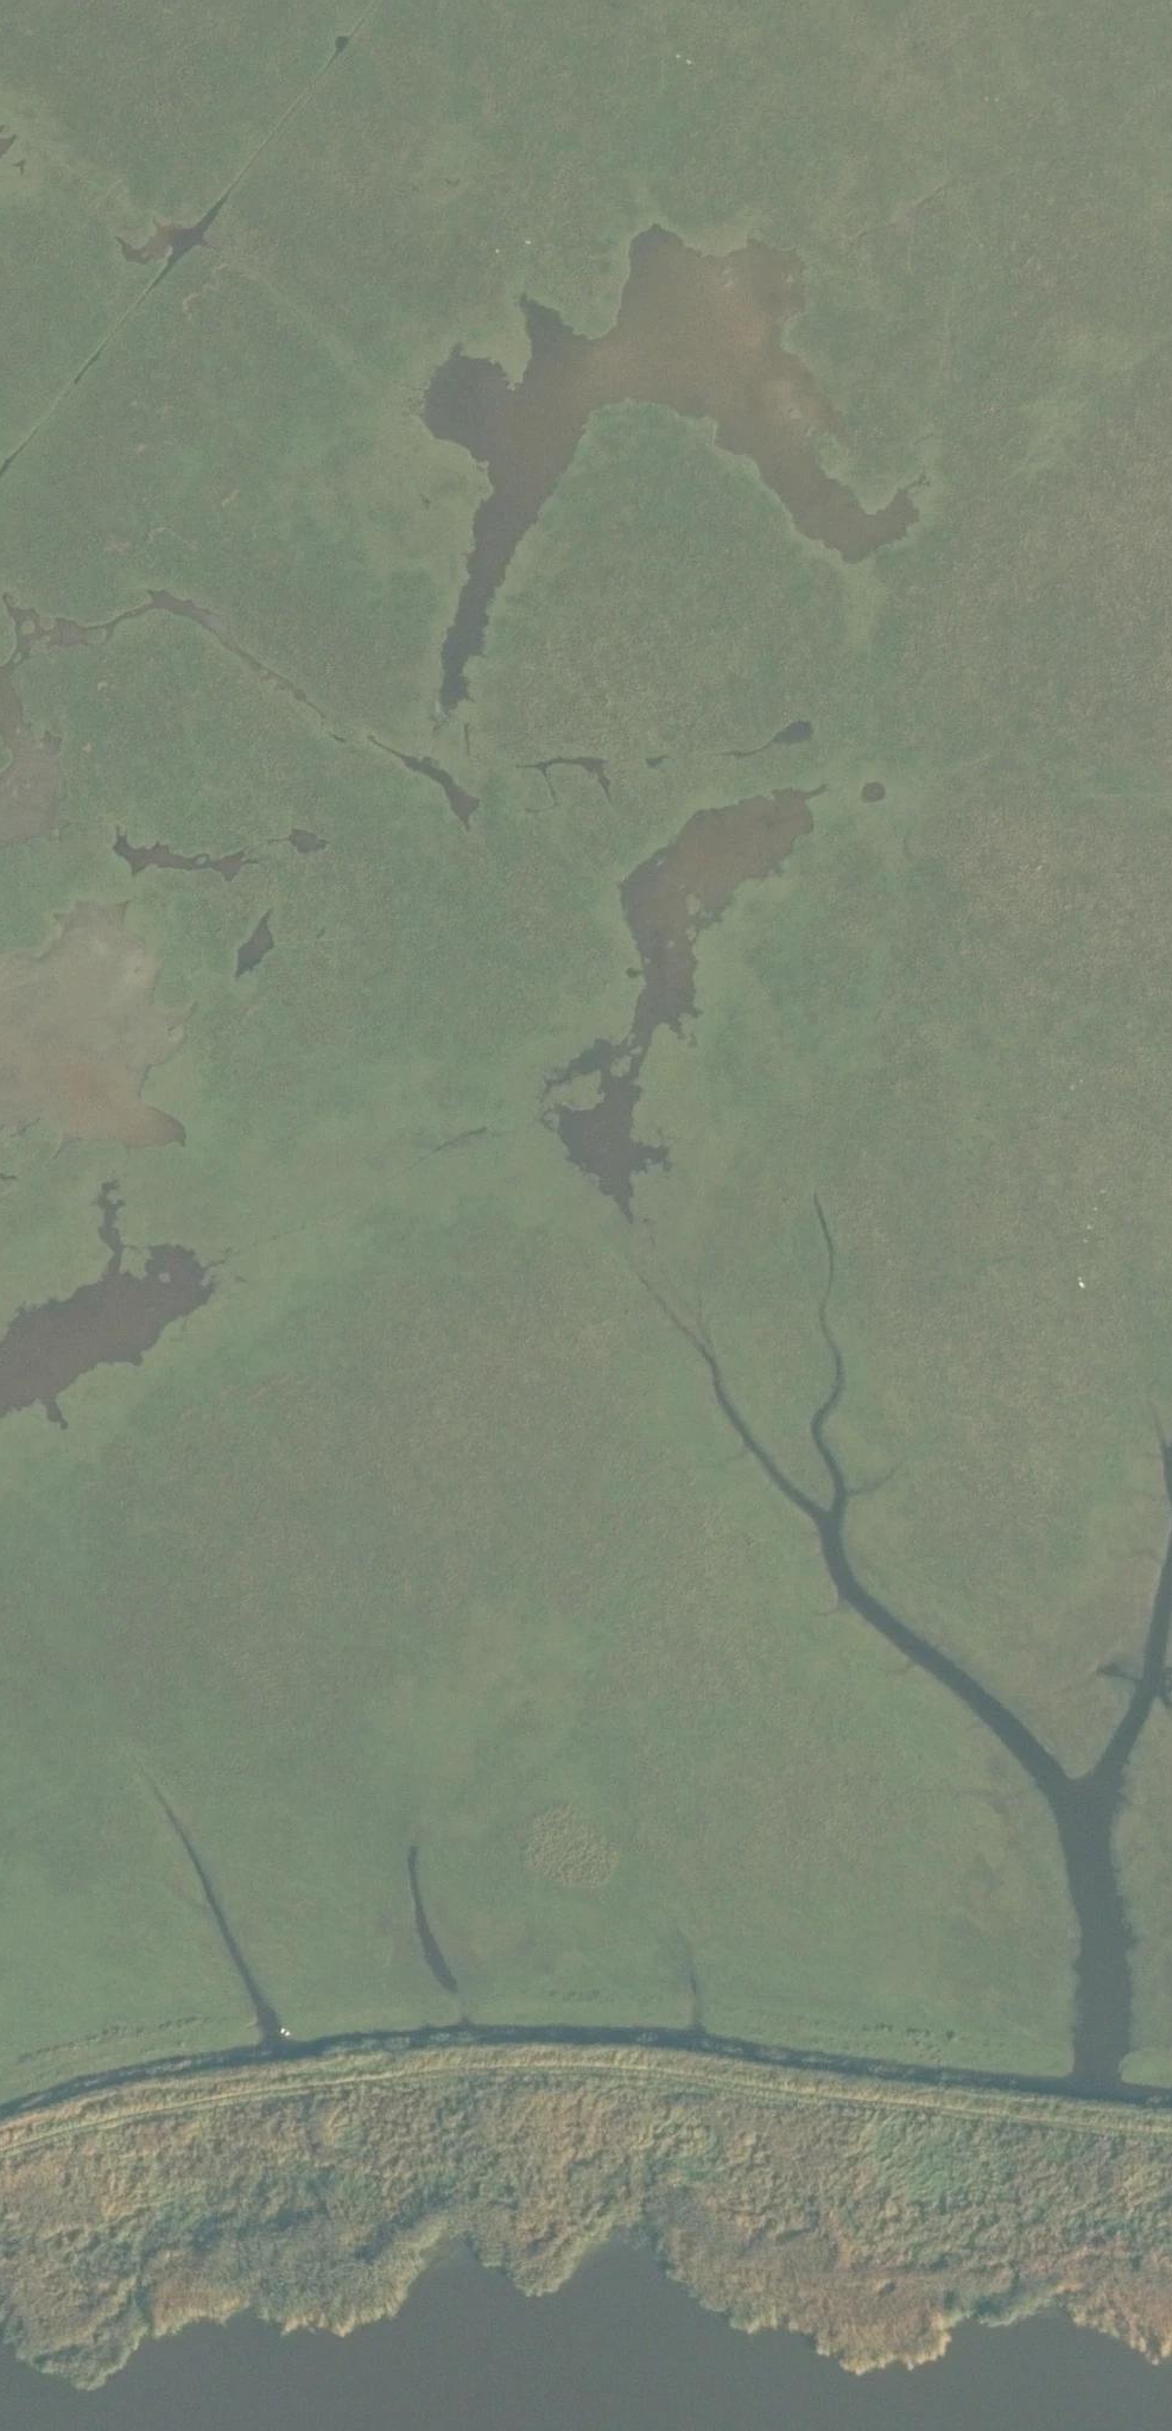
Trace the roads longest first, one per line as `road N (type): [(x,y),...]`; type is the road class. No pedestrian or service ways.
road 1 (track): [(1171,2138),(601,2072),(278,2090),(0,2154)]

